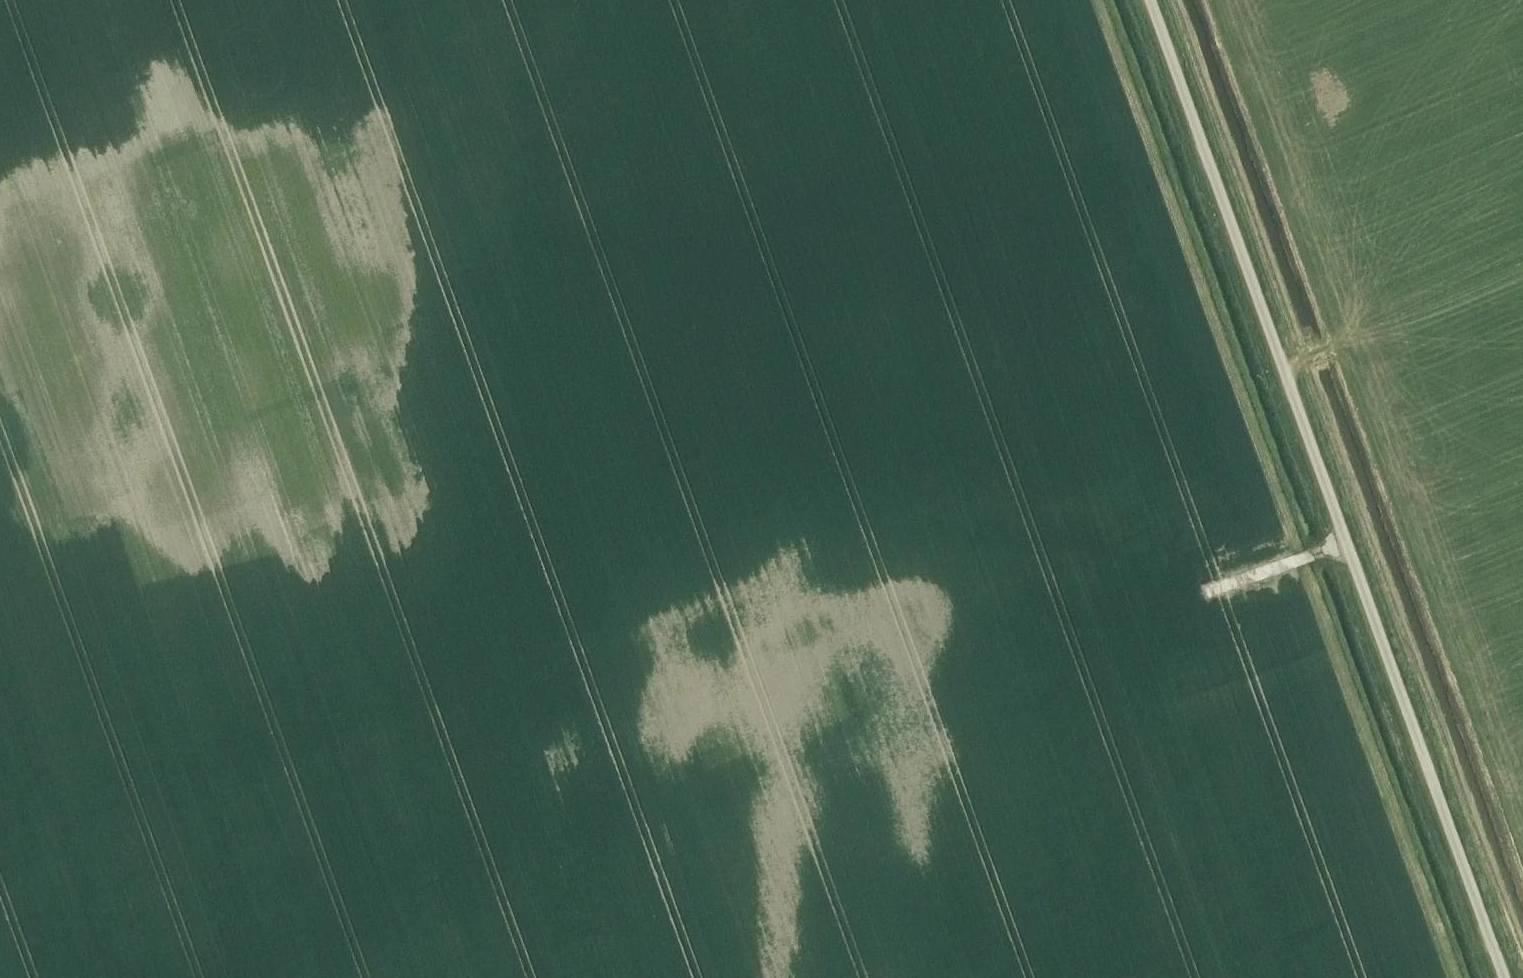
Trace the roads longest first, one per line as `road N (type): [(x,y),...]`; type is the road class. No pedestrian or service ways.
road 1 (unclassified): [(1499,977),(1146,0)]

